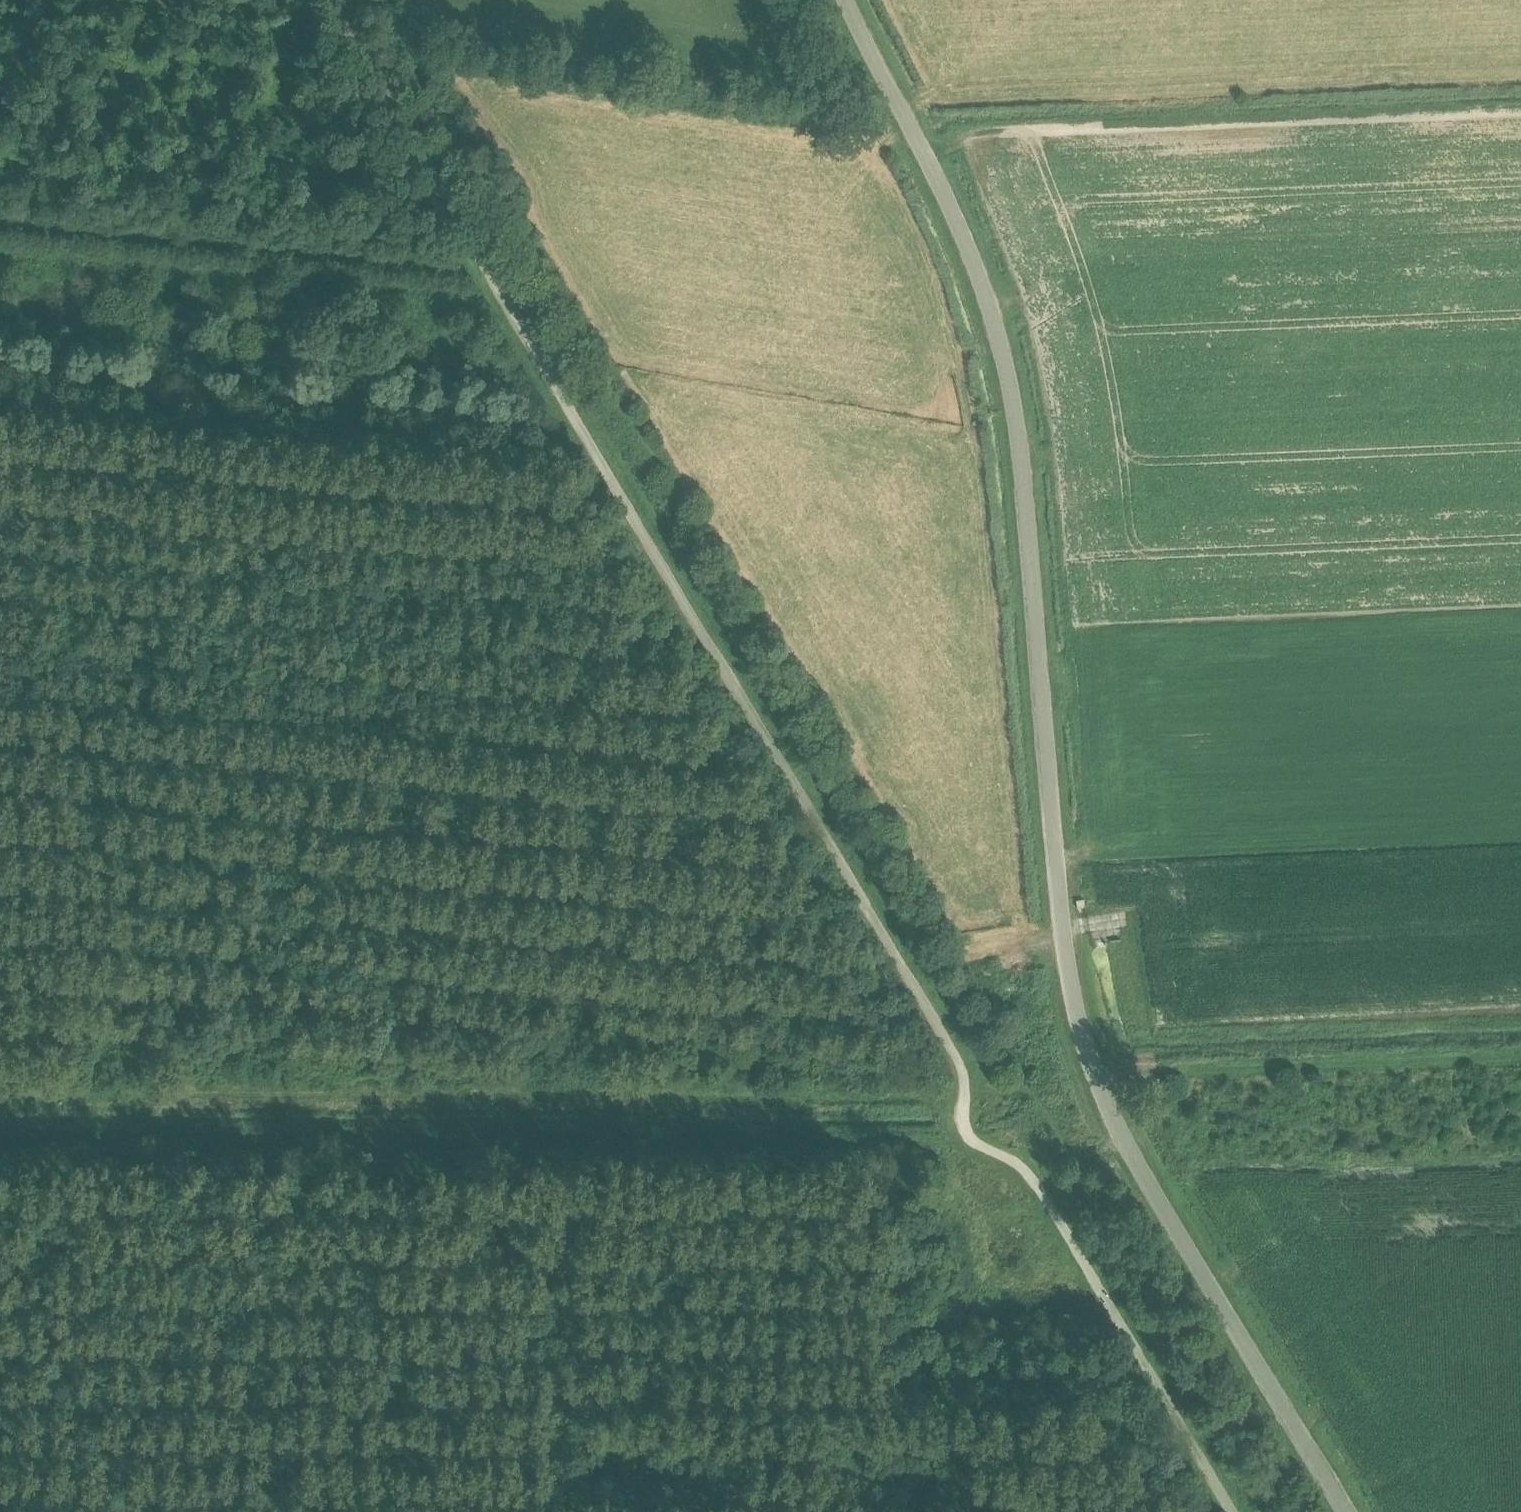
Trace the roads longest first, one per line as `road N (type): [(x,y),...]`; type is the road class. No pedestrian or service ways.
road 1 (tertiary): [(1347,1511),(1123,1141),(1089,1056),(1069,969),(1011,389),(959,225),(845,0)]

